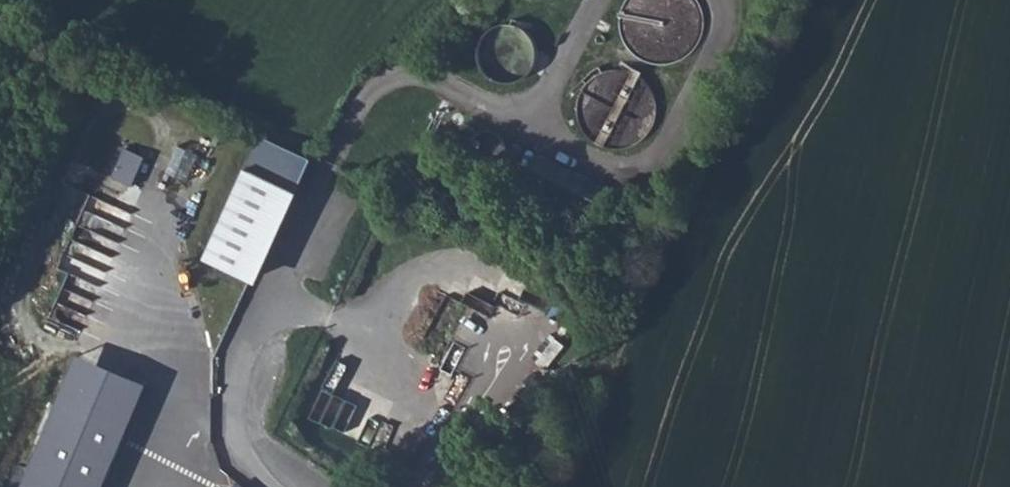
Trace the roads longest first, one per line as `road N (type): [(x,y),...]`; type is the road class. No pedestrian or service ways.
road 1 (unclassified): [(271,291),(235,391),(236,433),(281,486)]

